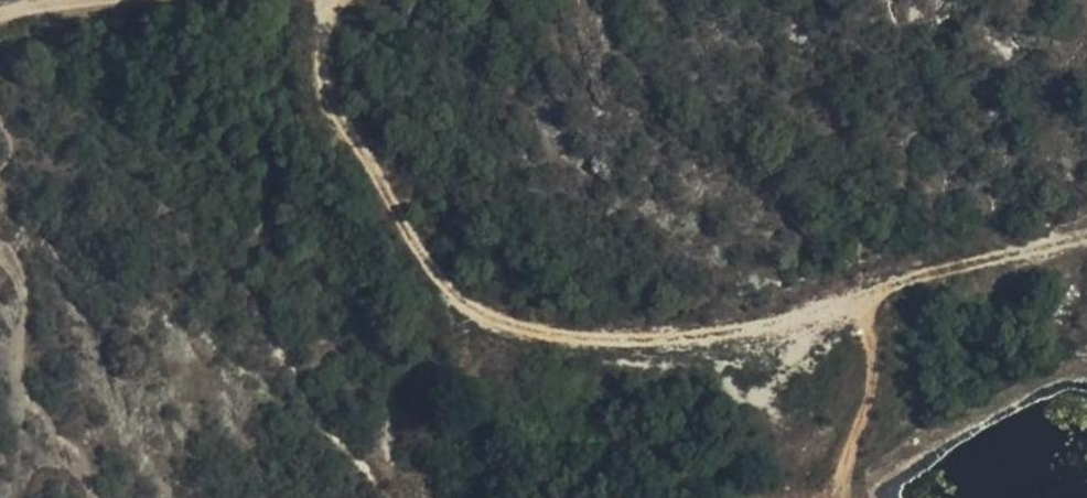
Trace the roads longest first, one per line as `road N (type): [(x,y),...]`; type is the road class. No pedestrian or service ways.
road 1 (track): [(458,299),(519,328),(618,342),(714,335),(1086,236)]
road 2 (track): [(759,497),(516,423),(458,299)]
road 3 (track): [(458,299),(406,236),(326,92),(330,0)]
road 4 (track): [(840,497),(873,366),(862,299)]

